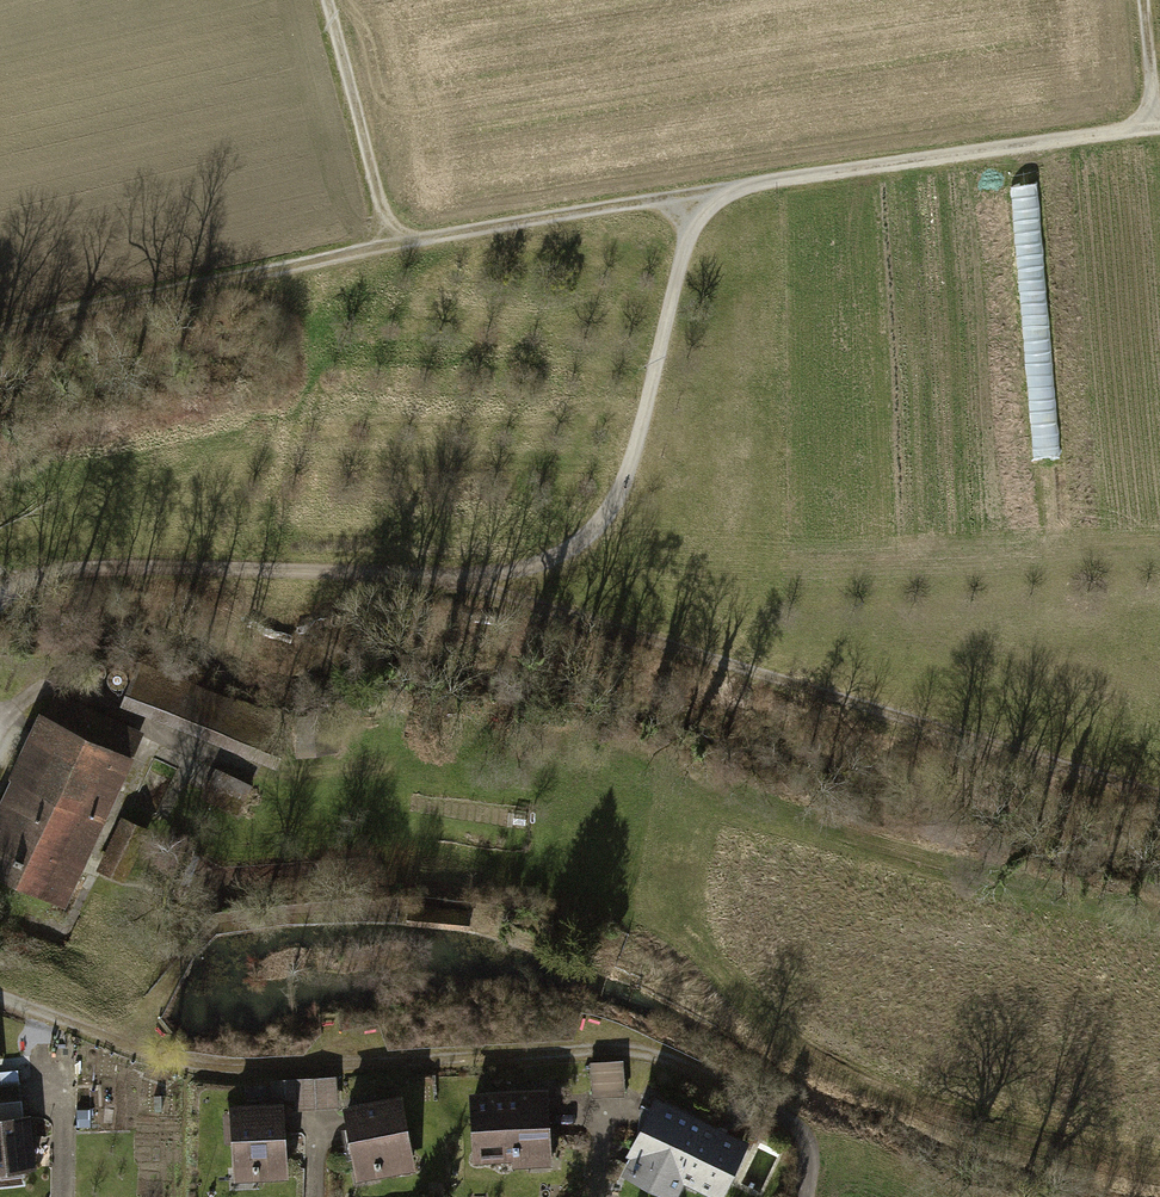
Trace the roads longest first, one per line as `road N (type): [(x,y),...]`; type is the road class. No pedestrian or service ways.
road 1 (track): [(0,1003),(184,1069),(230,1074),(654,1059),(805,1132),(815,1164),(811,1196)]
road 2 (track): [(1159,133),(393,246)]
road 3 (track): [(1159,803),(455,584)]
road 4 (track): [(680,202),(690,250),(625,487),(603,533),(541,575),(455,584)]
road 5 (track): [(455,584),(58,566),(0,587)]
road 6 (track): [(0,342),(393,246)]
road 7 (track): [(129,1048),(182,966),(217,929),(392,916)]
road 8 (track): [(327,0),(393,246)]
road 9 (track): [(1142,0),(1152,111),(1139,134)]

